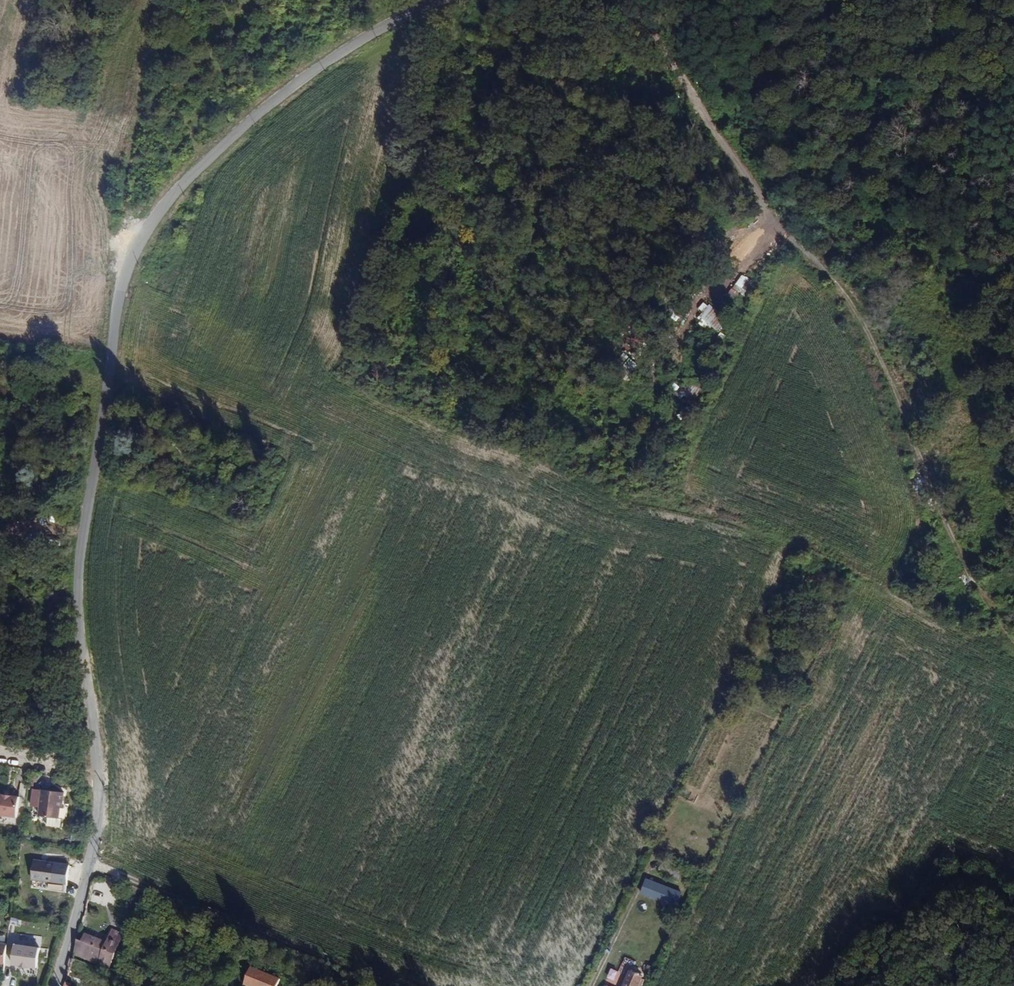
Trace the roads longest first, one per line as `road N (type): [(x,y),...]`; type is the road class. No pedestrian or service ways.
road 1 (unclassified): [(487,0),(376,48),(281,110),(176,203),(138,262),(86,572),(101,775)]
road 2 (track): [(211,319),(456,433),(771,529),(1013,638)]
road 3 (track): [(1006,634),(869,321),(626,0)]
road 4 (unclassified): [(96,863),(390,985)]
road 5 (unclassified): [(96,863),(57,985)]

